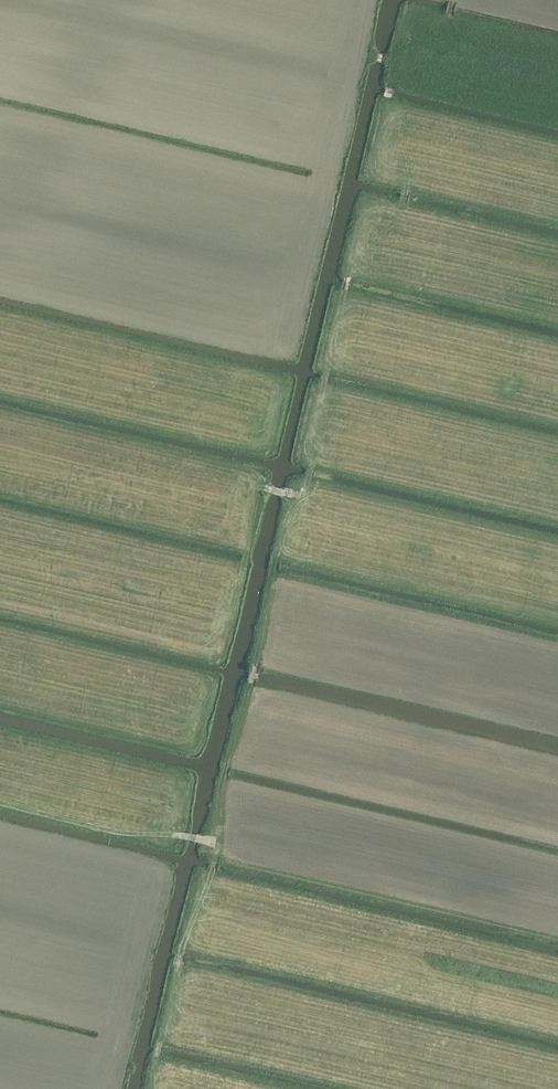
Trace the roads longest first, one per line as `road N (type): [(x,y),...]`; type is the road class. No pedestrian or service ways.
road 1 (track): [(490,79),(397,62),(387,99),(406,187),(403,203),(394,230),(350,276),(306,490),(292,495)]
road 2 (track): [(215,843),(223,777),(257,665),(277,553),(300,495)]
road 3 (track): [(149,1088),(178,964),(220,845),(254,850)]
road 4 (track): [(265,489),(240,488),(198,527),(0,482)]
road 5 (track): [(215,843),(116,833),(0,805)]
road 6 (track): [(361,53),(397,62),(450,15),(453,0)]

